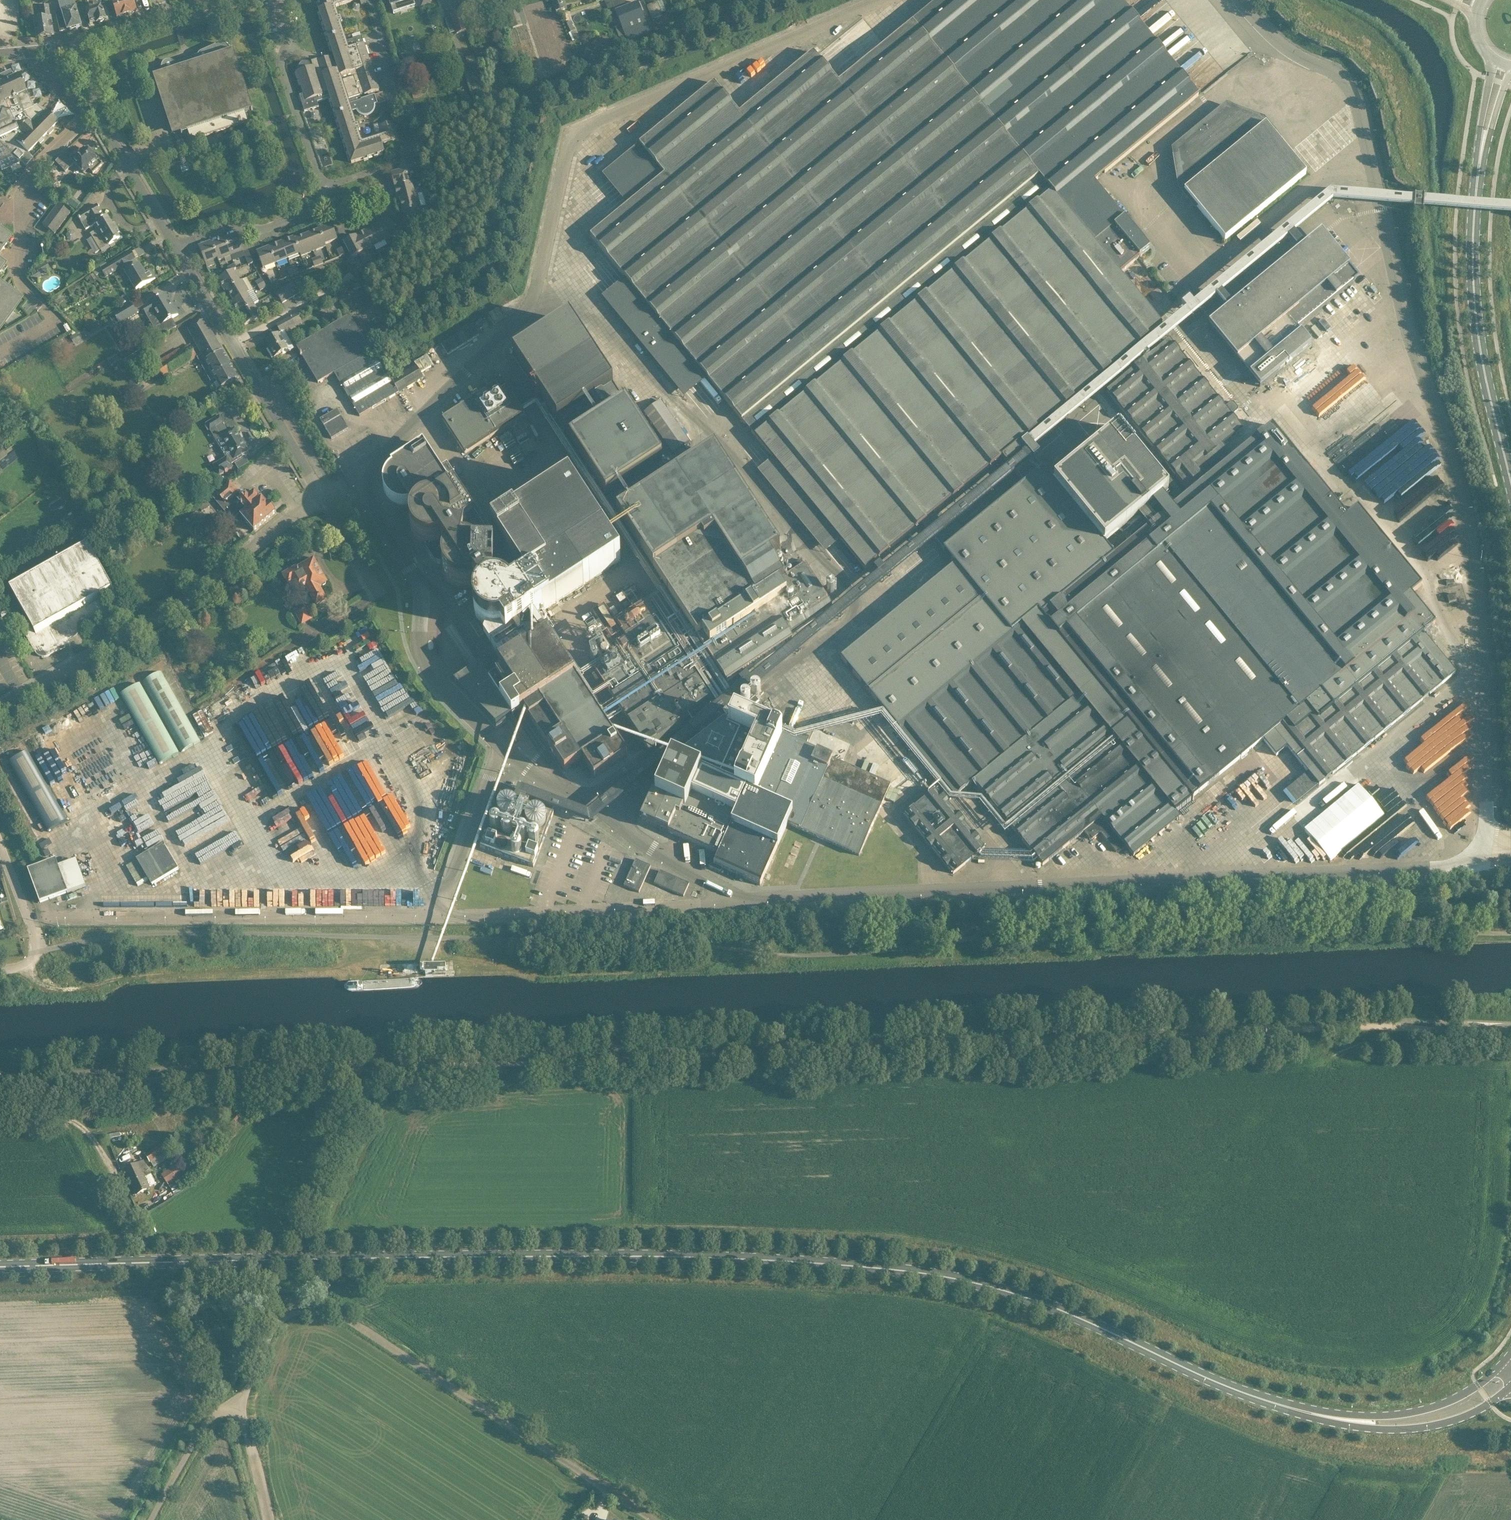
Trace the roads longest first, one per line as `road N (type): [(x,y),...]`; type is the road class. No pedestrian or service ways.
road 1 (track): [(0,968),(131,934),(691,943),(773,954),(871,952),(1081,920),(1375,921),(1510,932)]
road 2 (track): [(1504,1024),(1474,1031),(0,1086)]
road 3 (secondary): [(0,1266),(626,1256),(853,1265),(1007,1291),(1230,1388),(1339,1420)]
road 4 (unclassified): [(0,706),(187,602),(311,503),(313,479),(233,344)]
road 5 (unclassified): [(234,1401),(252,1383),(277,1322),(302,1311),(337,1314),(649,1519)]
road 6 (secondary): [(1510,490),(1477,328),(1482,156)]
road 7 (residential): [(55,321),(20,283),(19,193),(96,113)]
road 8 (track): [(0,1110),(79,1120),(141,1219)]
road 9 (residential): [(322,185),(284,69),(288,31),(278,0)]
road 10 (secondary): [(1510,1358),(1456,1398),(1339,1420)]
road 11 (secondary): [(1339,1420),(1426,1426),(1461,1419),(1510,1385)]
road 12 (residential): [(176,247),(117,162),(96,113)]
road 13 (residential): [(176,247),(232,224),(263,228),(317,205)]
road 14 (unclassified): [(152,1519),(206,1420),(234,1401)]
road 15 (residential): [(233,344),(353,277)]
road 16 (residential): [(317,205),(344,231),(386,210),(380,169)]
road 17 (unclassified): [(268,1519),(234,1401)]

